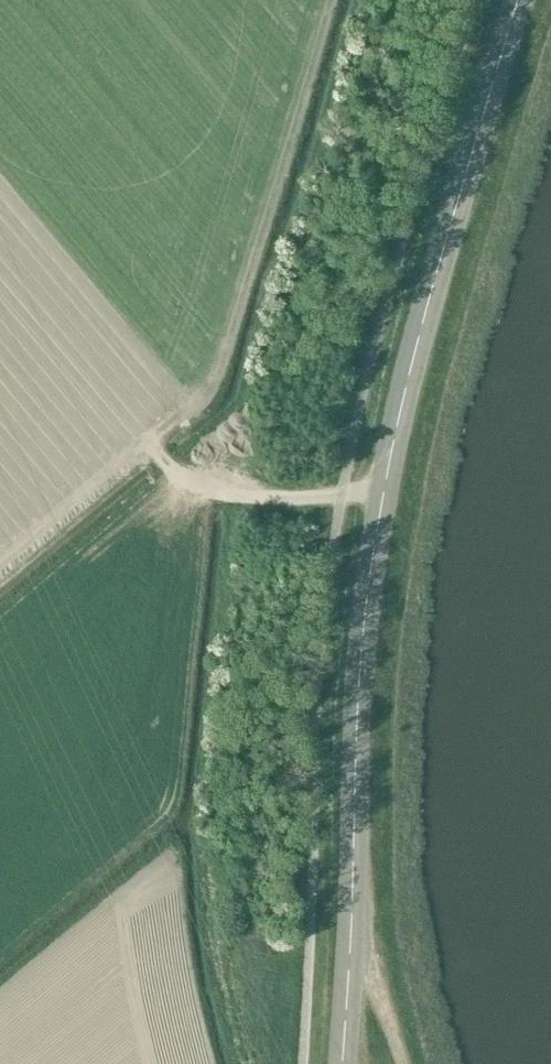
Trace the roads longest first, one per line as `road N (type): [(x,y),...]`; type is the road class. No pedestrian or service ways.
road 1 (tertiary): [(352,911),(360,655),(383,494),(522,0)]
road 2 (track): [(156,455),(216,494),(383,494)]
road 3 (tertiary): [(352,911),(340,1063)]
road 4 (track): [(403,1063),(379,995),(349,957)]

